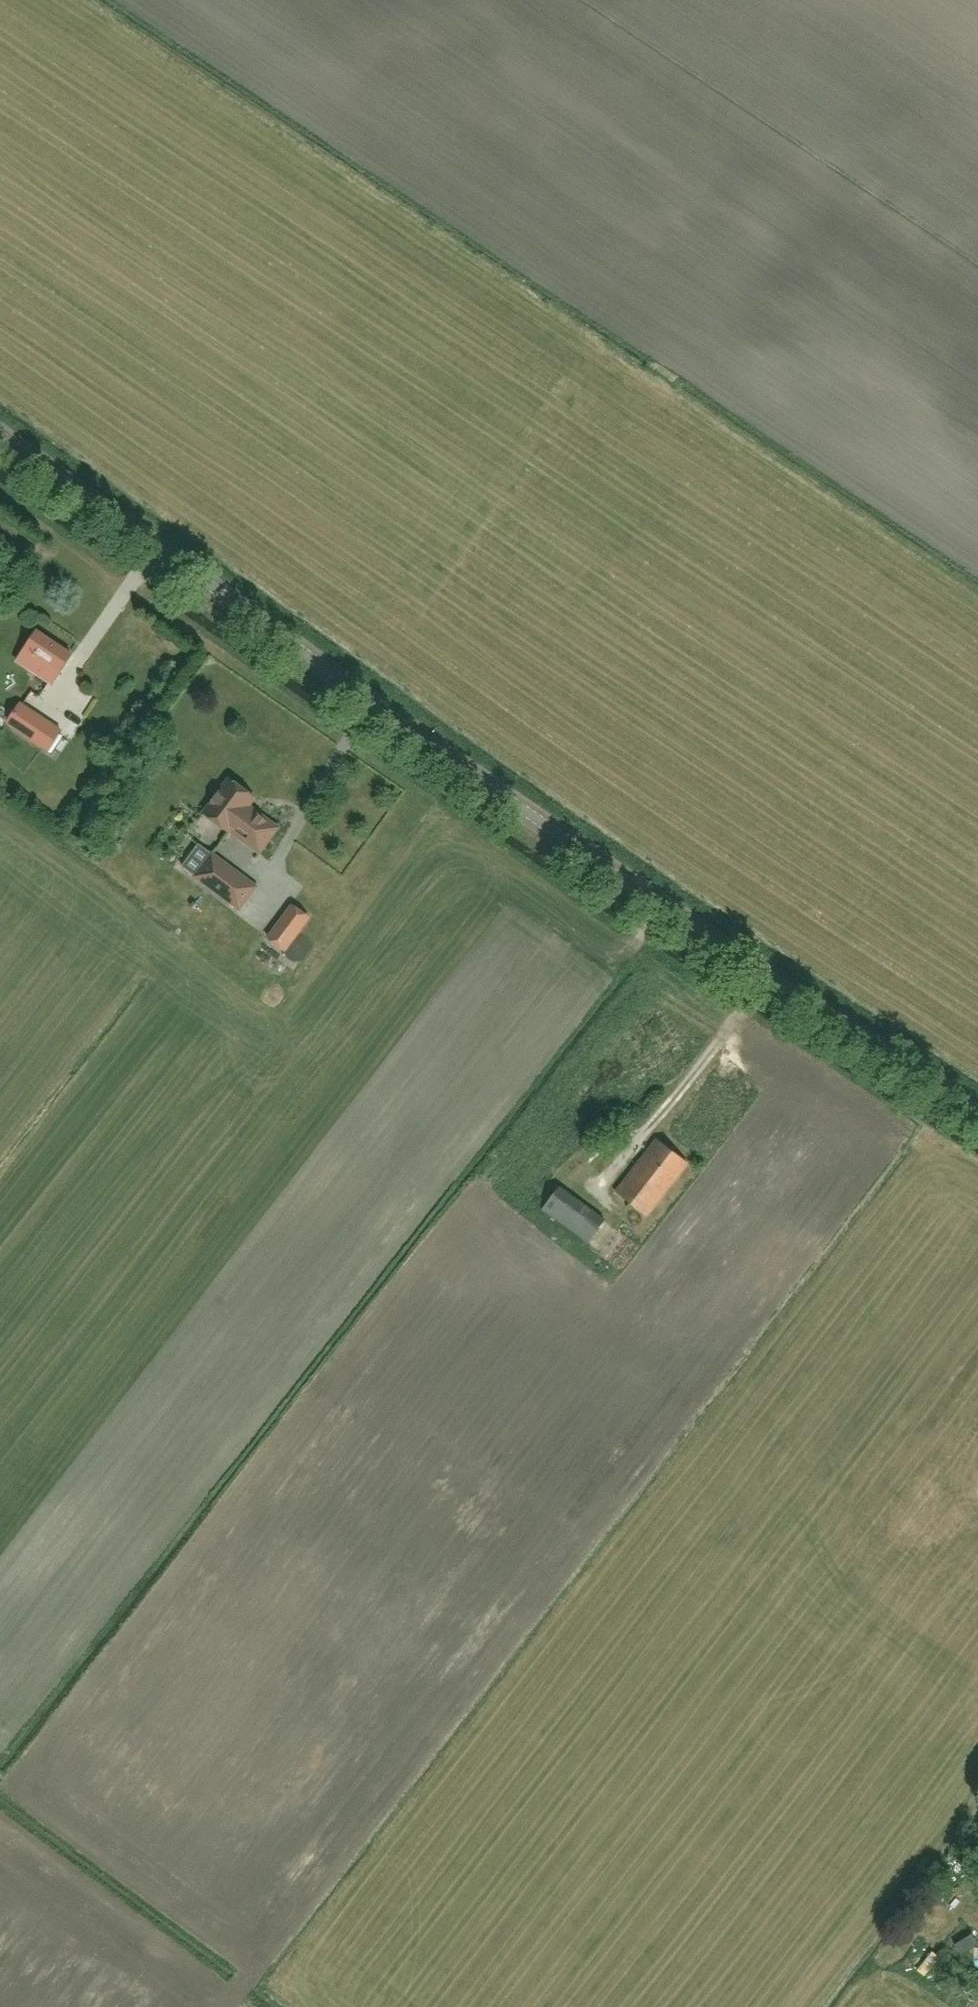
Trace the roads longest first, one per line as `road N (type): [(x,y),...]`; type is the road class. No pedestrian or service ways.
road 1 (tertiary): [(977,1121),(178,599),(0,459)]

